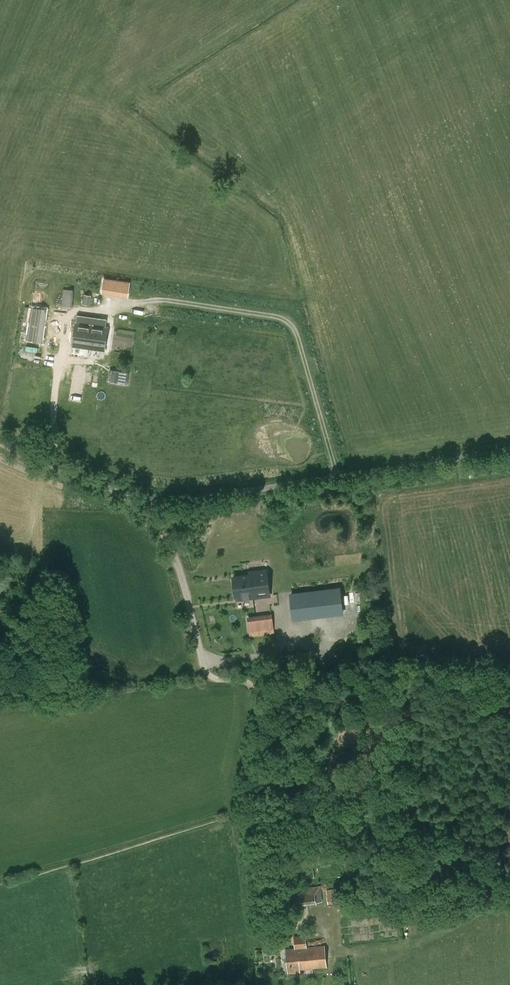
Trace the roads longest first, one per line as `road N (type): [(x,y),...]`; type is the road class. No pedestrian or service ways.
road 1 (track): [(0,886),(244,810),(240,790),(257,698),(249,682),(218,679),(204,668)]
road 2 (unclassified): [(509,448),(143,503)]
road 3 (unclassified): [(204,668),(179,565),(143,503)]
road 4 (unclassified): [(143,503),(0,442)]

